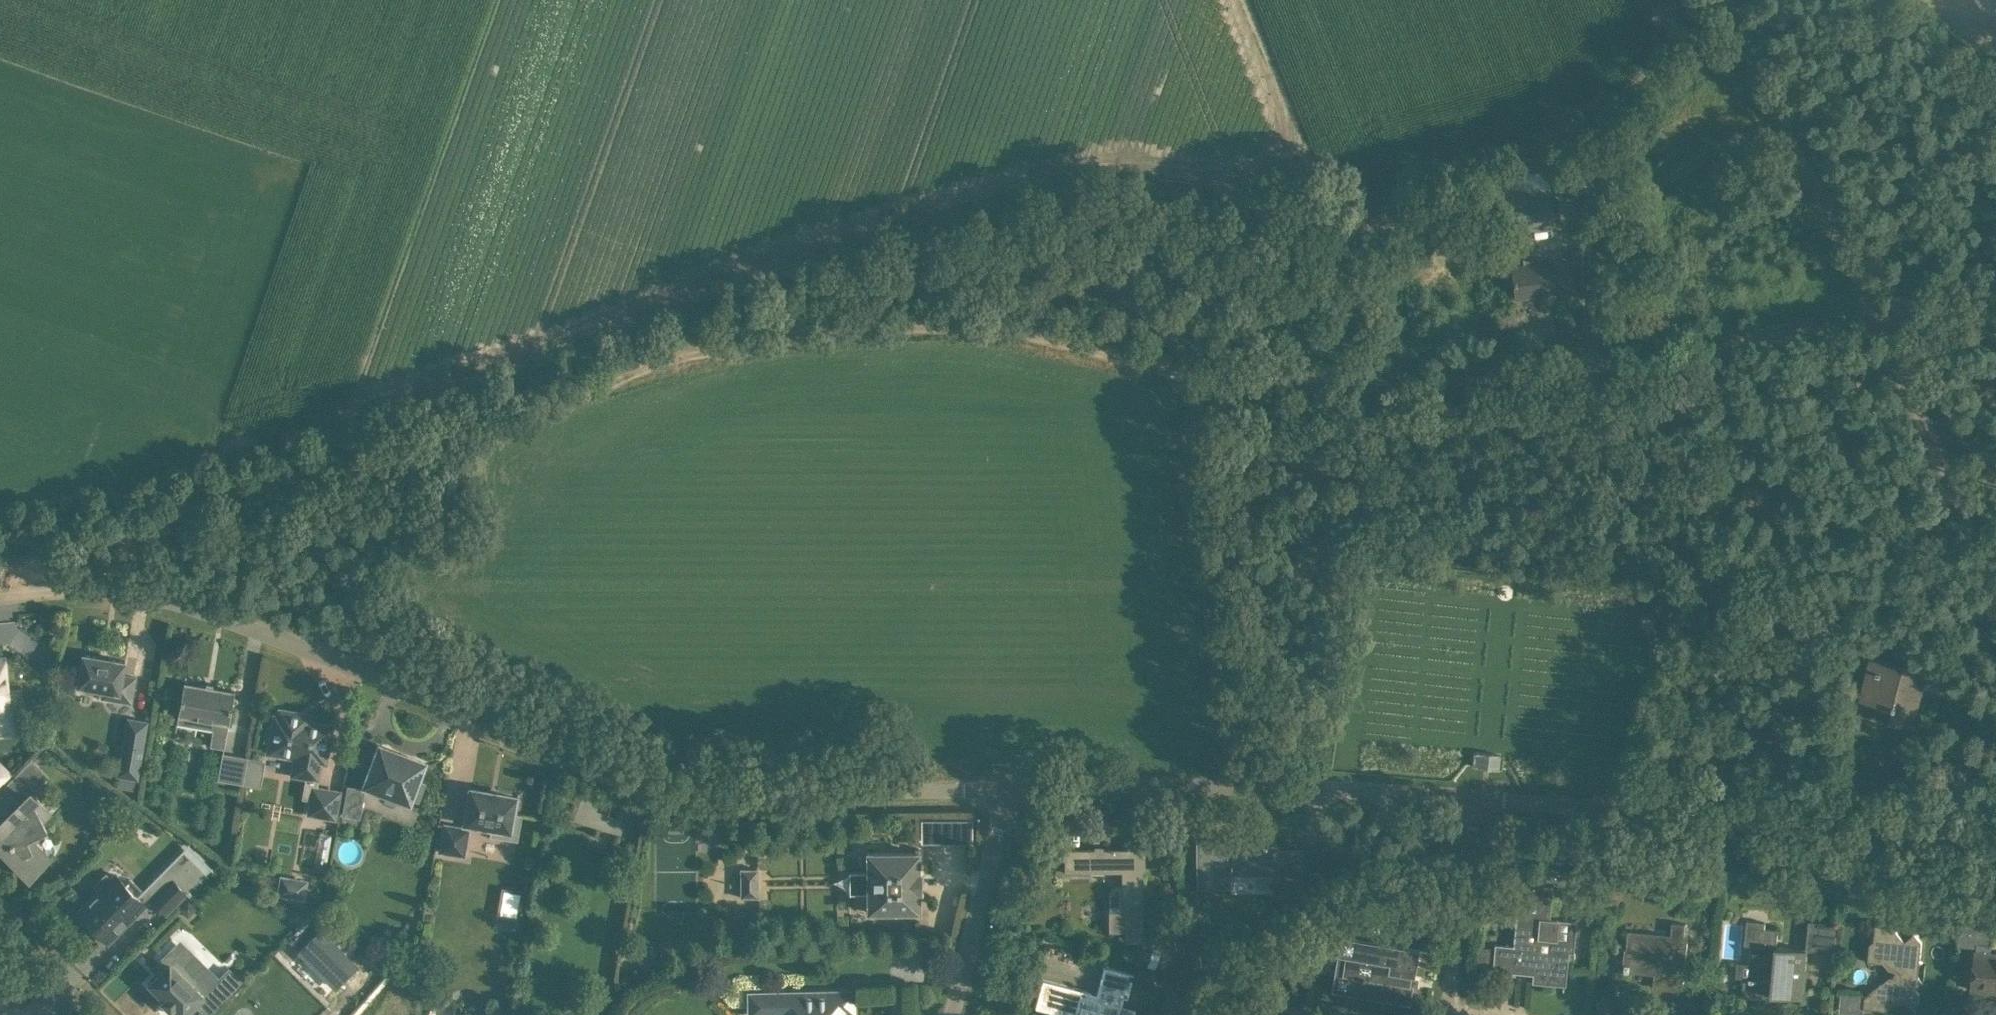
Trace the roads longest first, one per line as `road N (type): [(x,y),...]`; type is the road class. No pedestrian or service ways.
road 1 (track): [(92,589),(144,531),(181,512),(482,437),(702,351),(973,324),(1216,383),(1299,373),(1404,384),(1684,357),(1874,317)]
road 2 (unclassified): [(1008,789),(779,790),(655,776),(192,607),(92,589),(0,596)]
road 3 (unclassified): [(1995,844),(1661,809),(1476,801)]
road 4 (unclassified): [(1476,801),(1337,787),(1008,789)]
road 5 (track): [(1874,317),(1730,0)]
road 6 (track): [(1995,593),(1874,317)]
road 7 (residential): [(952,1014),(1008,789)]
road 8 (residential): [(1446,1013),(1476,801)]
road 9 (track): [(1995,298),(1874,317)]

